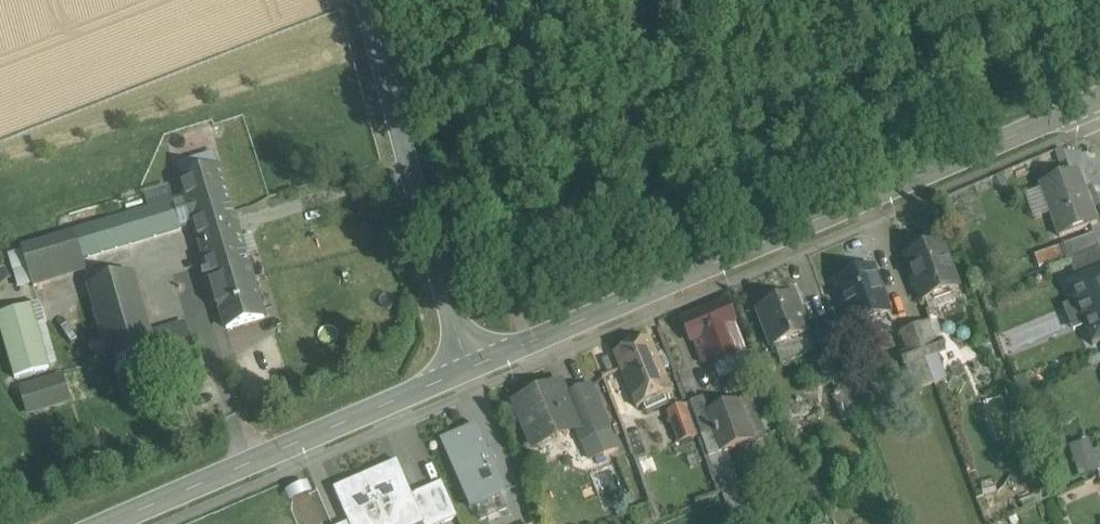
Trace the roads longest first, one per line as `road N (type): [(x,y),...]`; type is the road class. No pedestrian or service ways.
road 1 (tertiary): [(470,375),(1099,101)]
road 2 (tertiary): [(370,0),(470,375)]
road 3 (tertiary): [(119,523),(470,375)]

